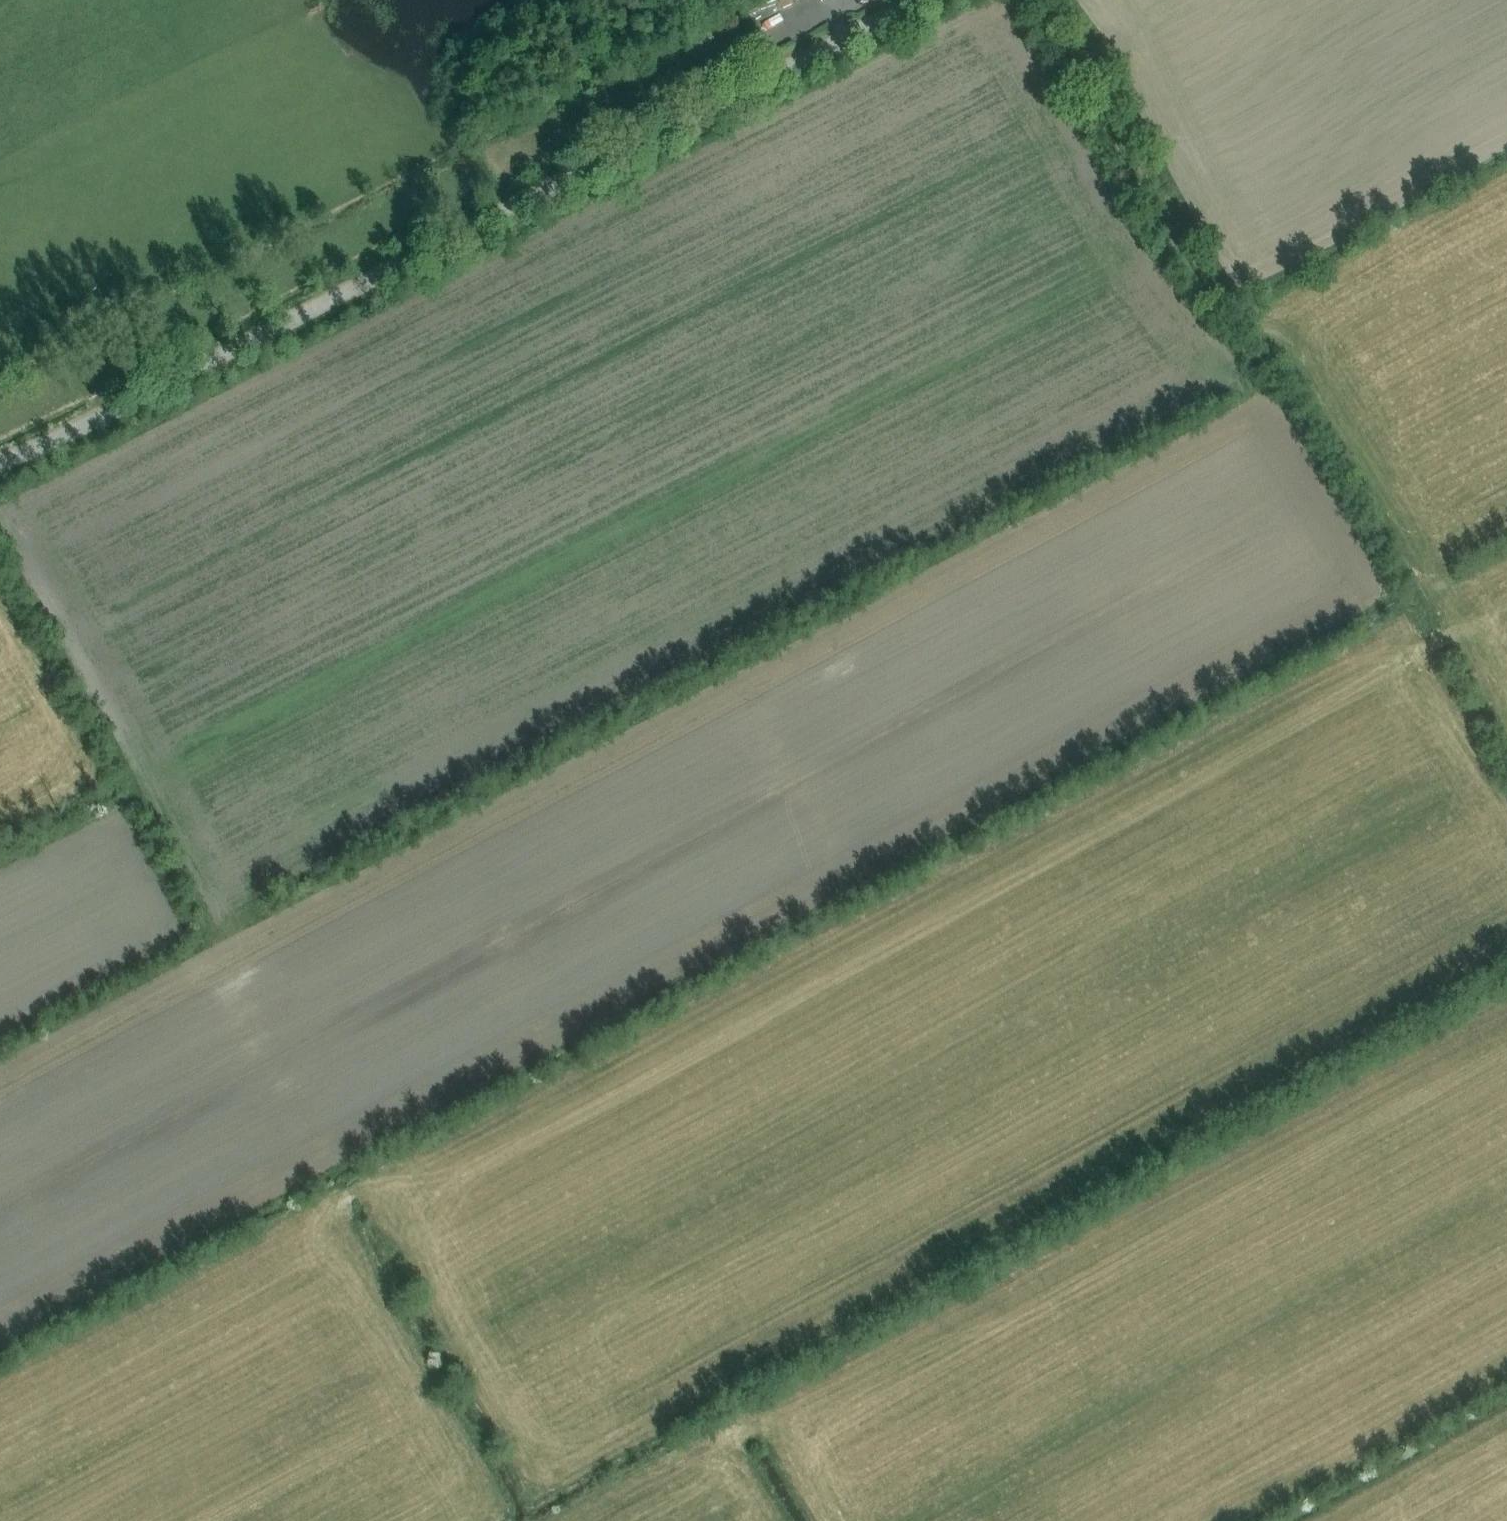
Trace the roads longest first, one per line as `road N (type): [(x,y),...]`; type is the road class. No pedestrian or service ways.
road 1 (unclassified): [(917,0),(0,459)]

